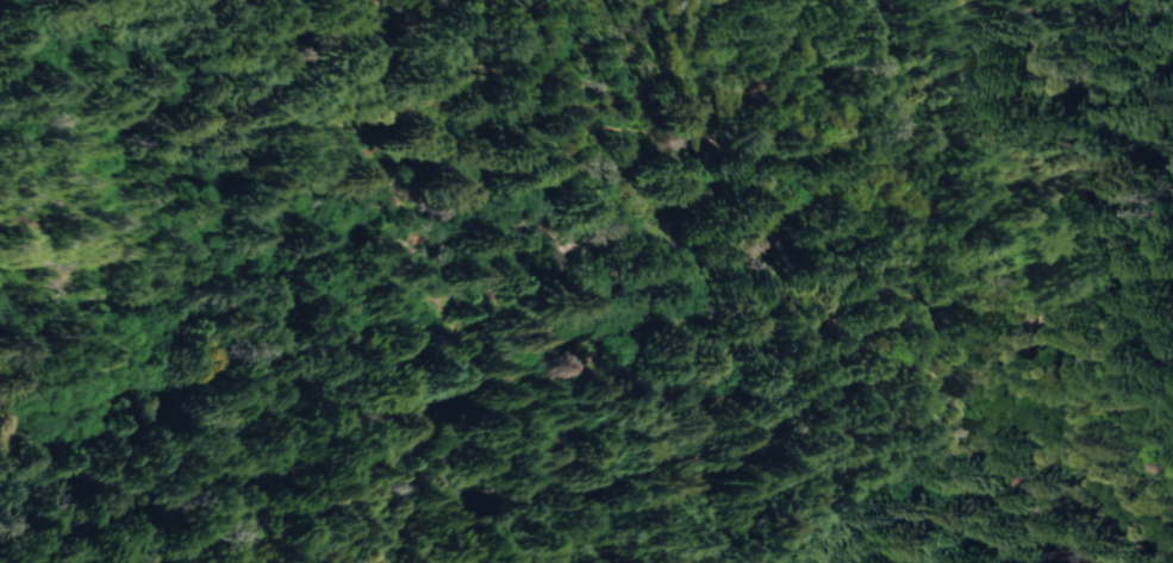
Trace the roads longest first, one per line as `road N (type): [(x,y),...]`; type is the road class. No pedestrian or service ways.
road 1 (track): [(420,226),(374,205),(354,208),(326,175),(322,85),(360,67),(393,69),(507,98),(544,120),(629,145),(670,139),(740,150),(793,182),(890,277),(946,302),(1013,313),(1032,295),(1006,202),(1015,130),(990,0)]
road 2 (track): [(702,562),(519,330),(431,290),(411,271),(392,244),(420,226)]

